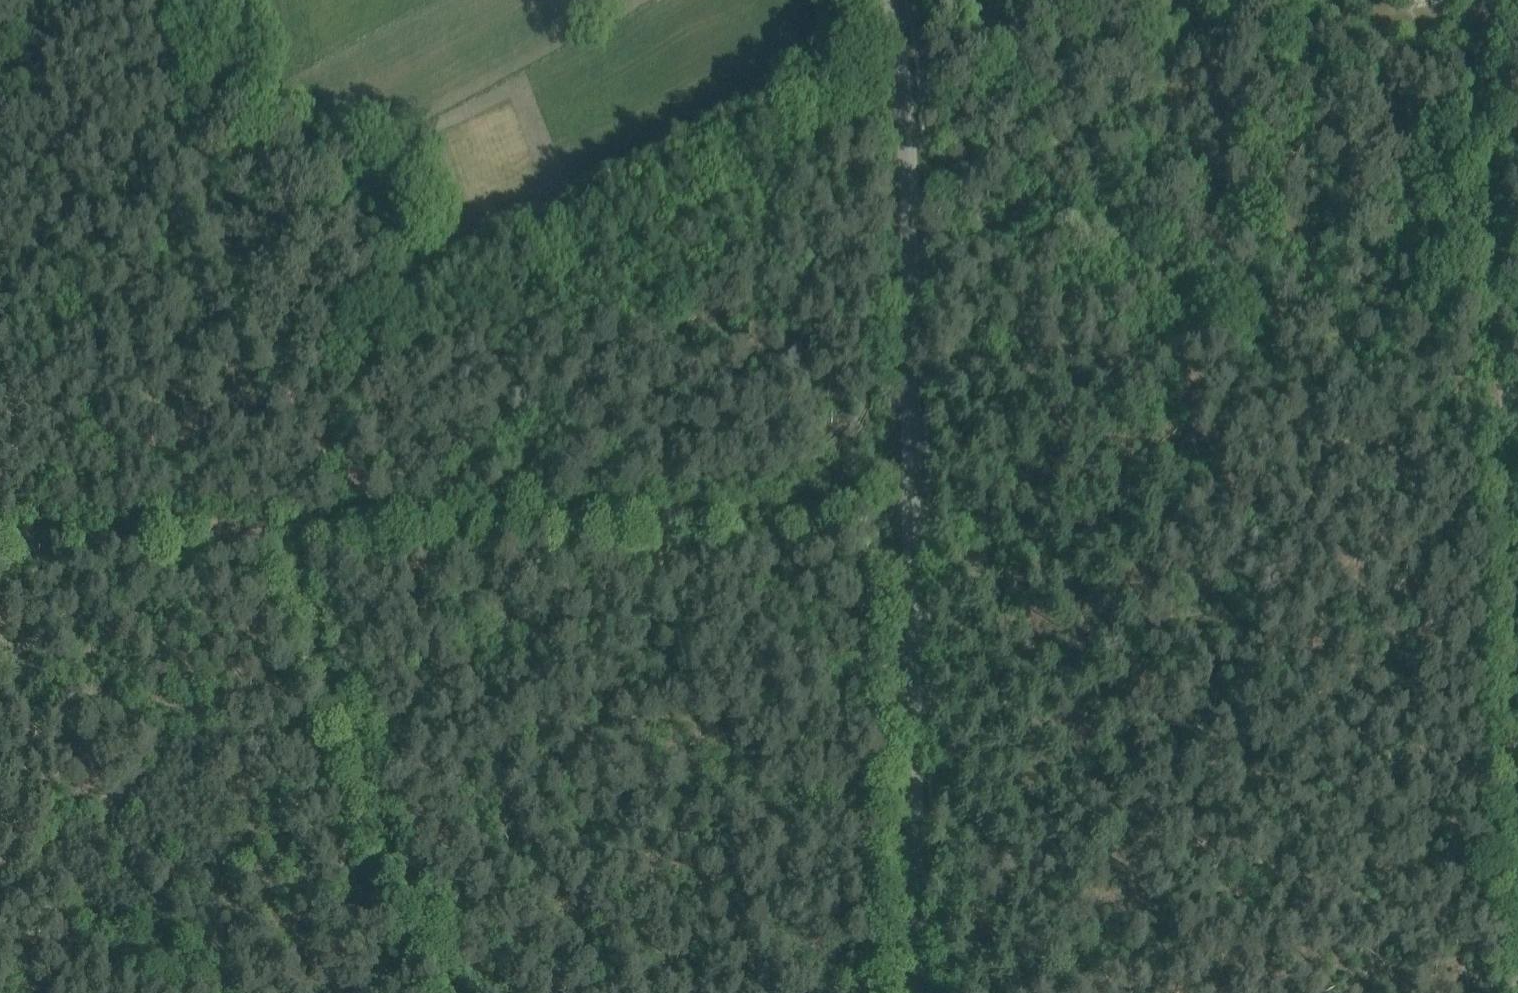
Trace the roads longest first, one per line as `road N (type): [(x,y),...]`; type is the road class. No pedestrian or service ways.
road 1 (unclassified): [(916,992),(908,142),(889,0)]
road 2 (track): [(0,546),(389,528)]
road 3 (track): [(0,93),(87,0)]

